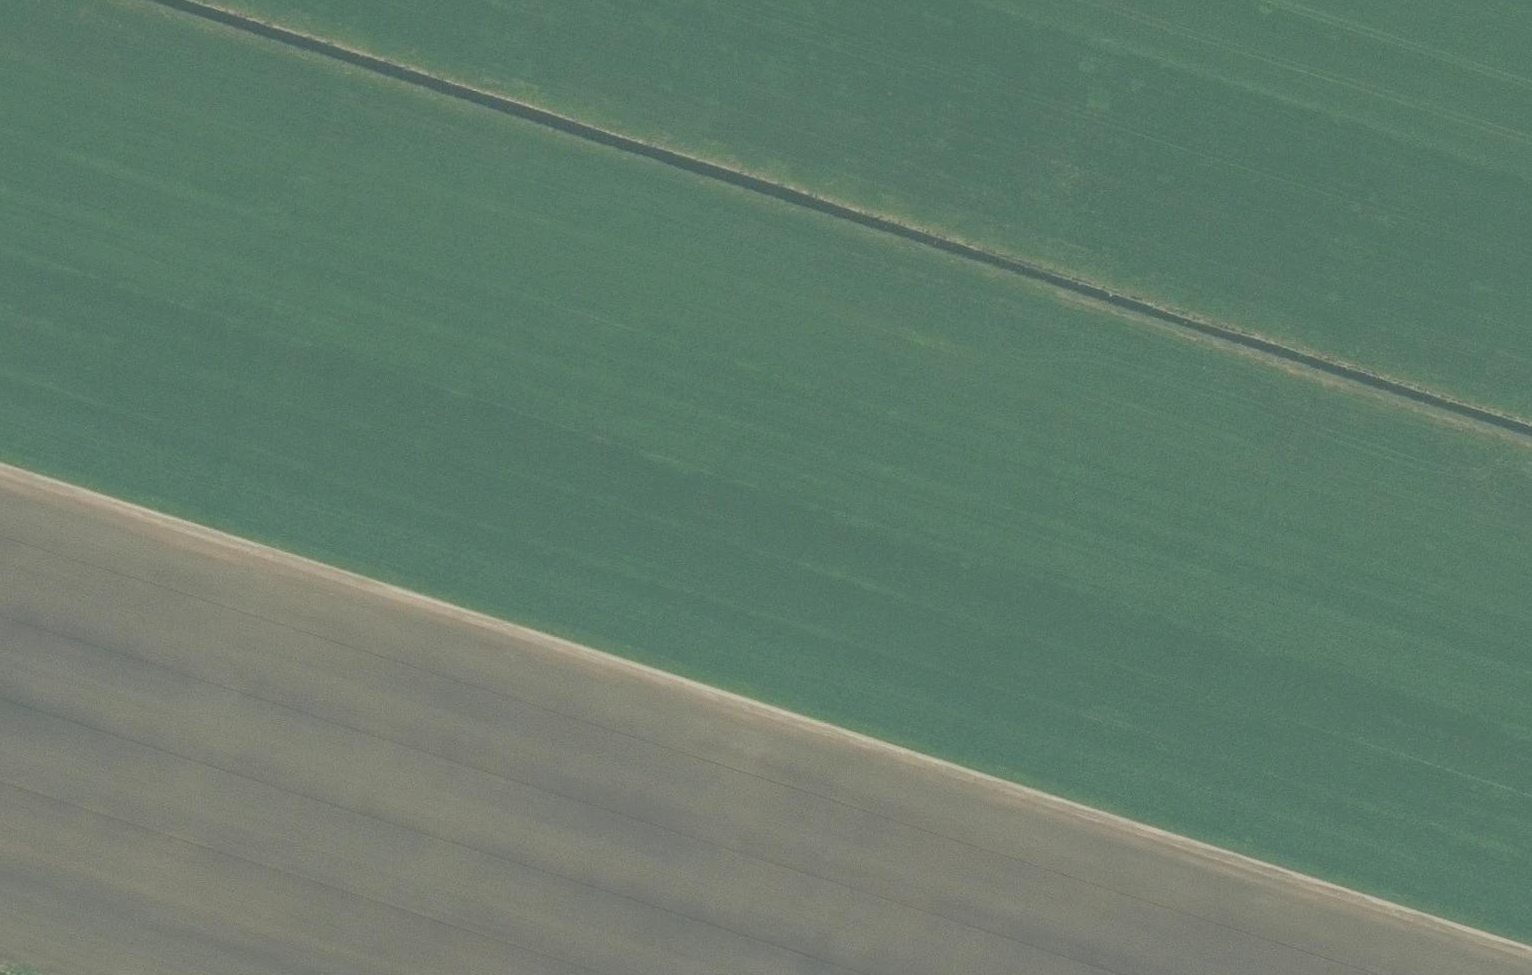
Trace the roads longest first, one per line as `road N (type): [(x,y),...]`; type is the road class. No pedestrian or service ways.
road 1 (track): [(0,473),(1531,958)]

